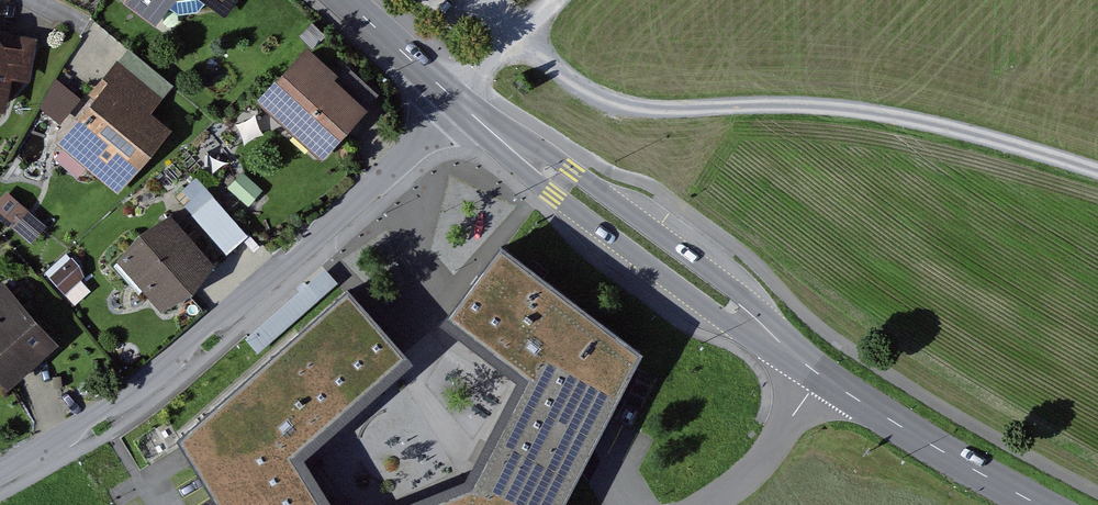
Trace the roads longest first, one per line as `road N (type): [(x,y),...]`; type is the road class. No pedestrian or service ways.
road 1 (track): [(1097,177),(936,126),(802,106),(632,110),(595,98),(523,35)]
road 2 (residential): [(0,475),(113,409),(258,300),(456,101)]
road 3 (tertiary): [(759,331),(743,297),(551,156),(519,149)]
road 4 (tertiary): [(519,149),(552,196),(727,322),(759,331)]
road 5 (tertiary): [(1040,504),(816,374)]
road 6 (residential): [(816,374),(761,460),(701,504)]
road 7 (tertiary): [(456,101),(345,0)]

